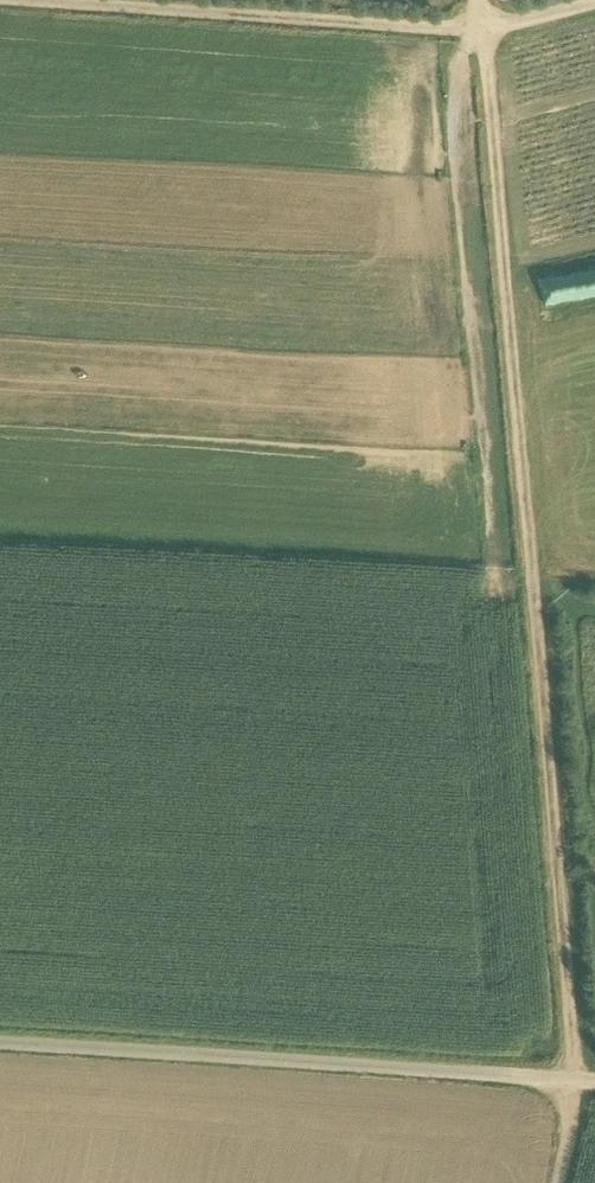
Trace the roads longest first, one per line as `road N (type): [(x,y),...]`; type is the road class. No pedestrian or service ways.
road 1 (track): [(477,0),(577,1080),(554,1182)]
road 2 (track): [(594,1082),(0,1044)]
road 3 (track): [(21,0),(479,30),(592,0)]

